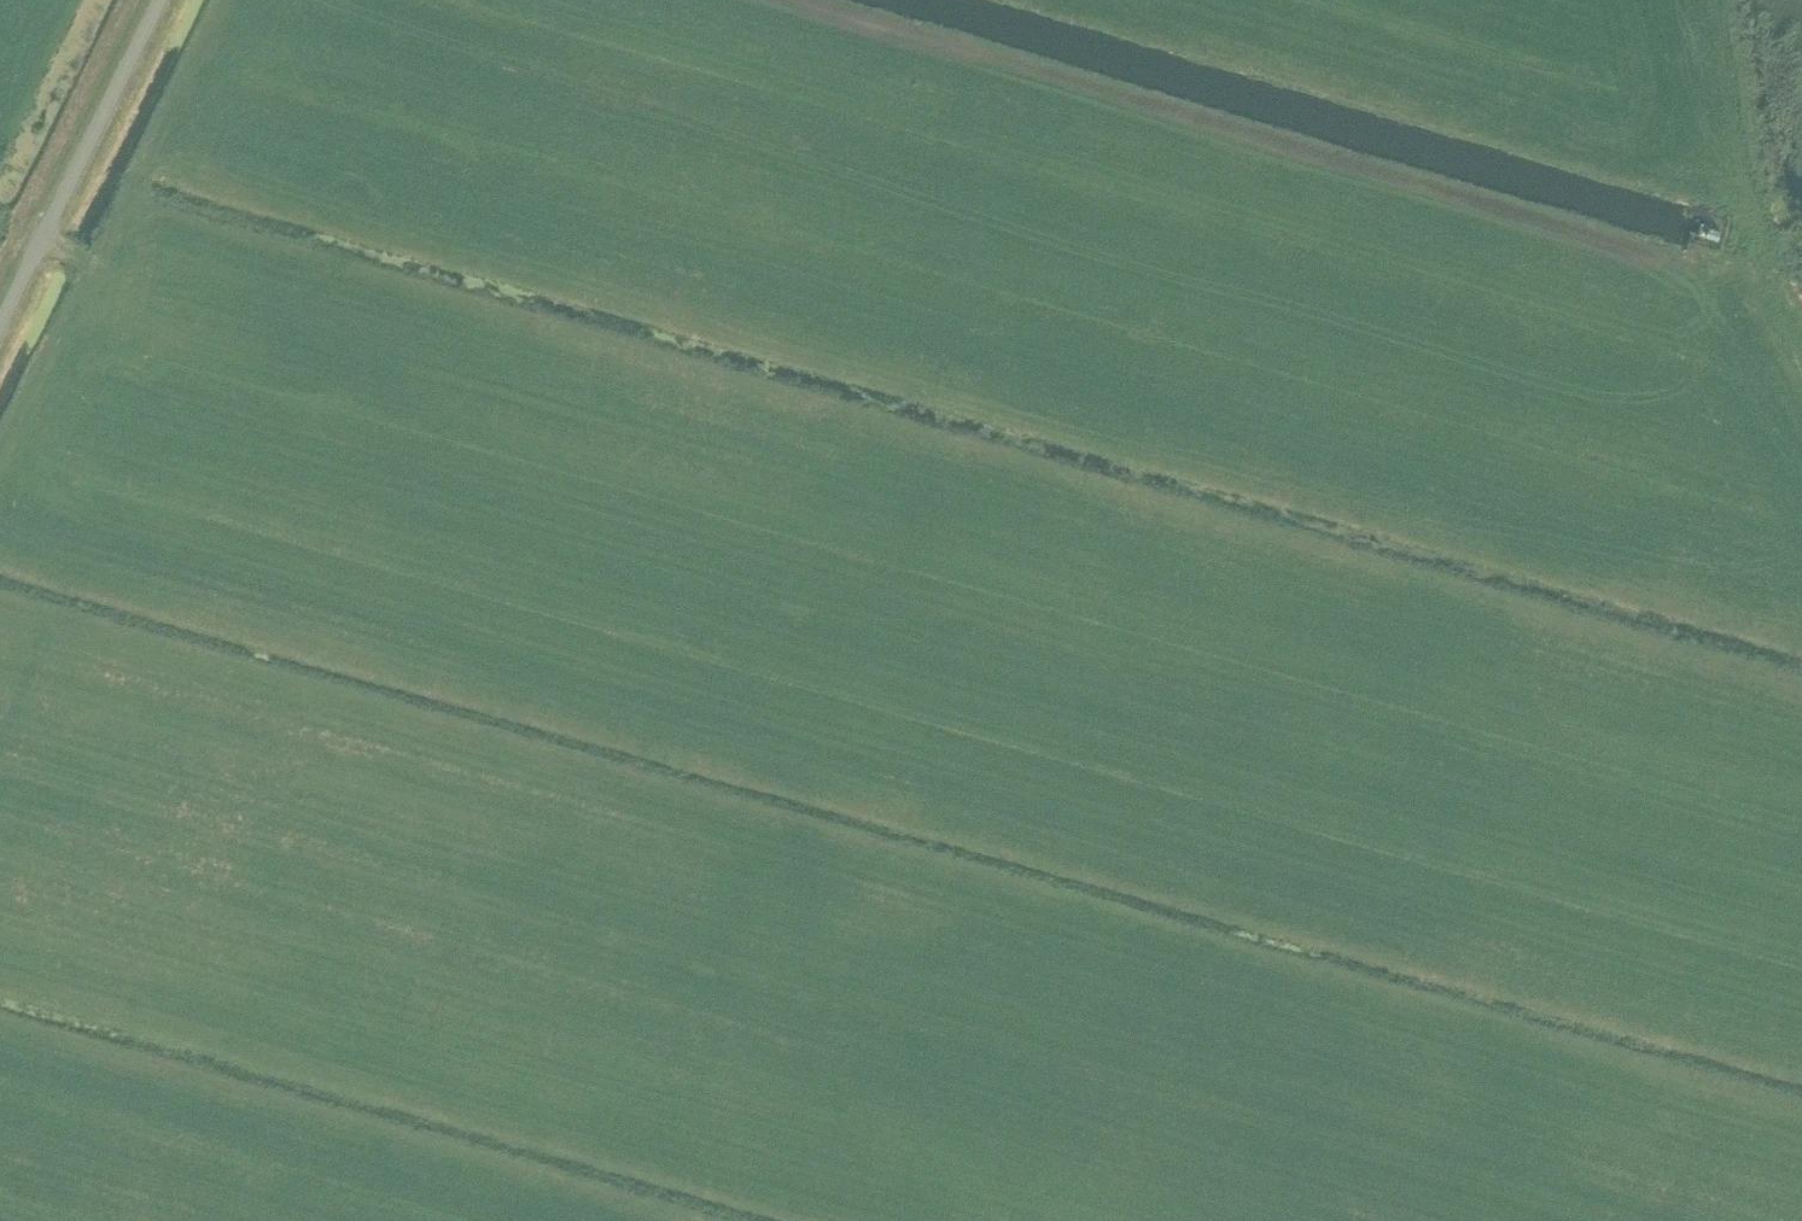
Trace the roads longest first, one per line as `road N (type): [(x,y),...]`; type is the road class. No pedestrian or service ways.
road 1 (unclassified): [(0,326),(161,0)]

